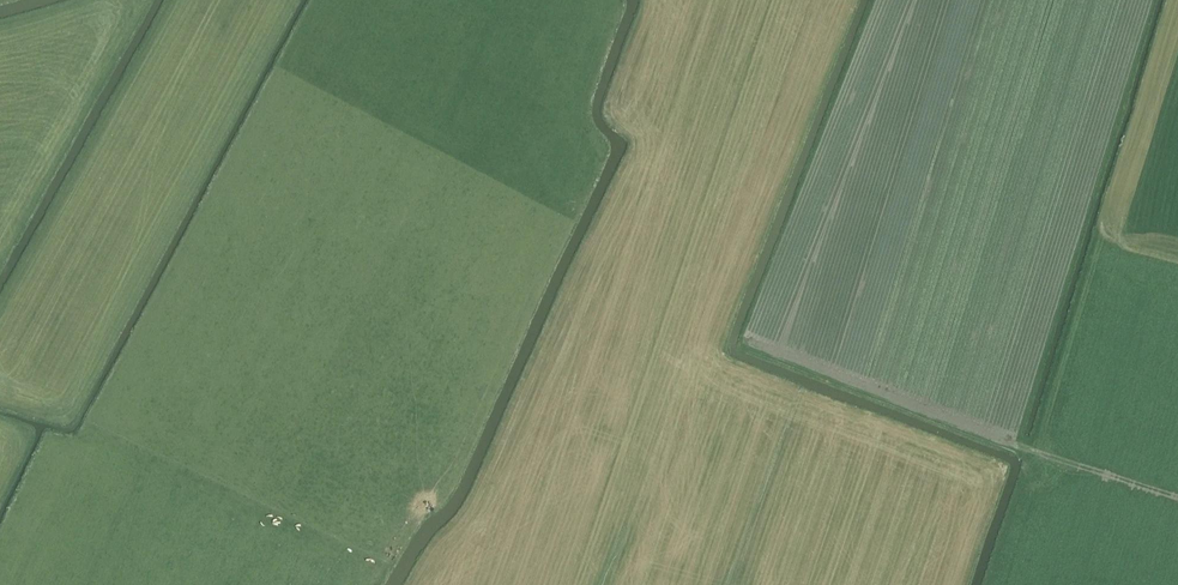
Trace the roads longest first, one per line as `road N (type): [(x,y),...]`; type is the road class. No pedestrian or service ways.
road 1 (track): [(1002,438),(1177,489)]

